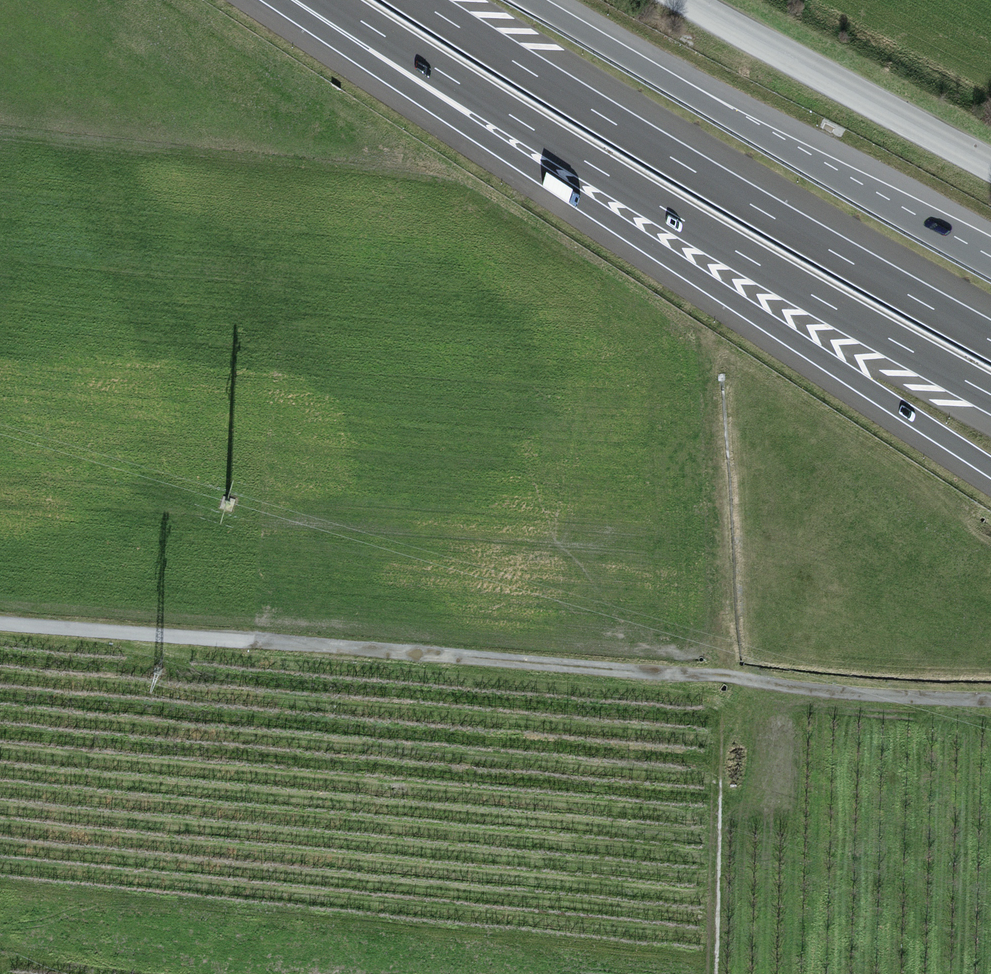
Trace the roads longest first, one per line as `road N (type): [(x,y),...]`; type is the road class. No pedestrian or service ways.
road 1 (motorway): [(297,0),(990,468)]
road 2 (motorway): [(328,0),(590,164),(990,395)]
road 3 (track): [(990,700),(255,642)]
road 4 (motorway): [(990,339),(419,0)]
road 5 (motorway): [(990,267),(529,0)]
road 6 (unclassified): [(686,0),(990,166)]
road 7 (track): [(726,676),(713,364)]
road 8 (unclassified): [(255,642),(0,625)]

